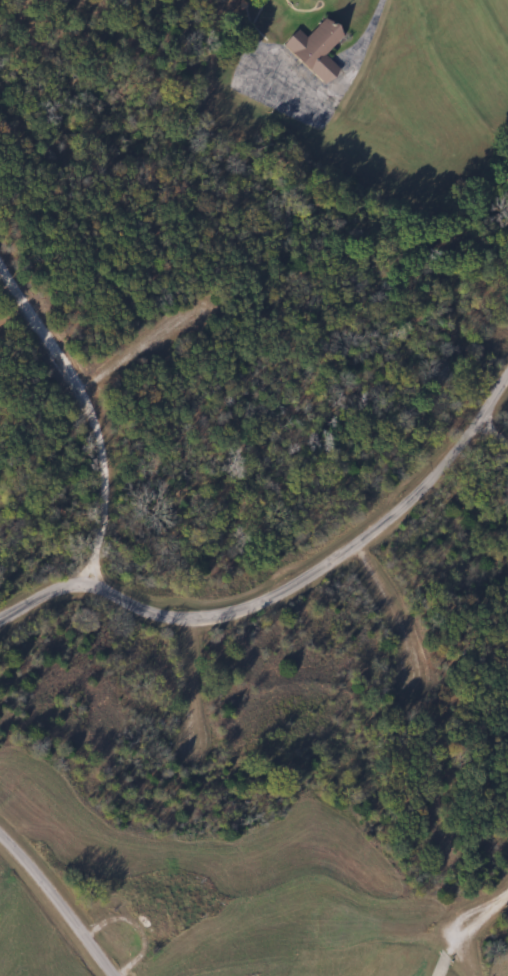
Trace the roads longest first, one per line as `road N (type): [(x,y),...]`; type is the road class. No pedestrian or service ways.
road 1 (residential): [(93,582),(182,619),(249,612),(302,584),(402,507),(479,417)]
road 2 (residential): [(93,582),(109,467),(105,420),(81,369),(0,249)]
road 3 (residential): [(0,831),(117,975)]
road 4 (residential): [(87,382),(203,306)]
road 5 (residential): [(354,545),(422,663)]
road 6 (residential): [(189,619),(188,744)]

